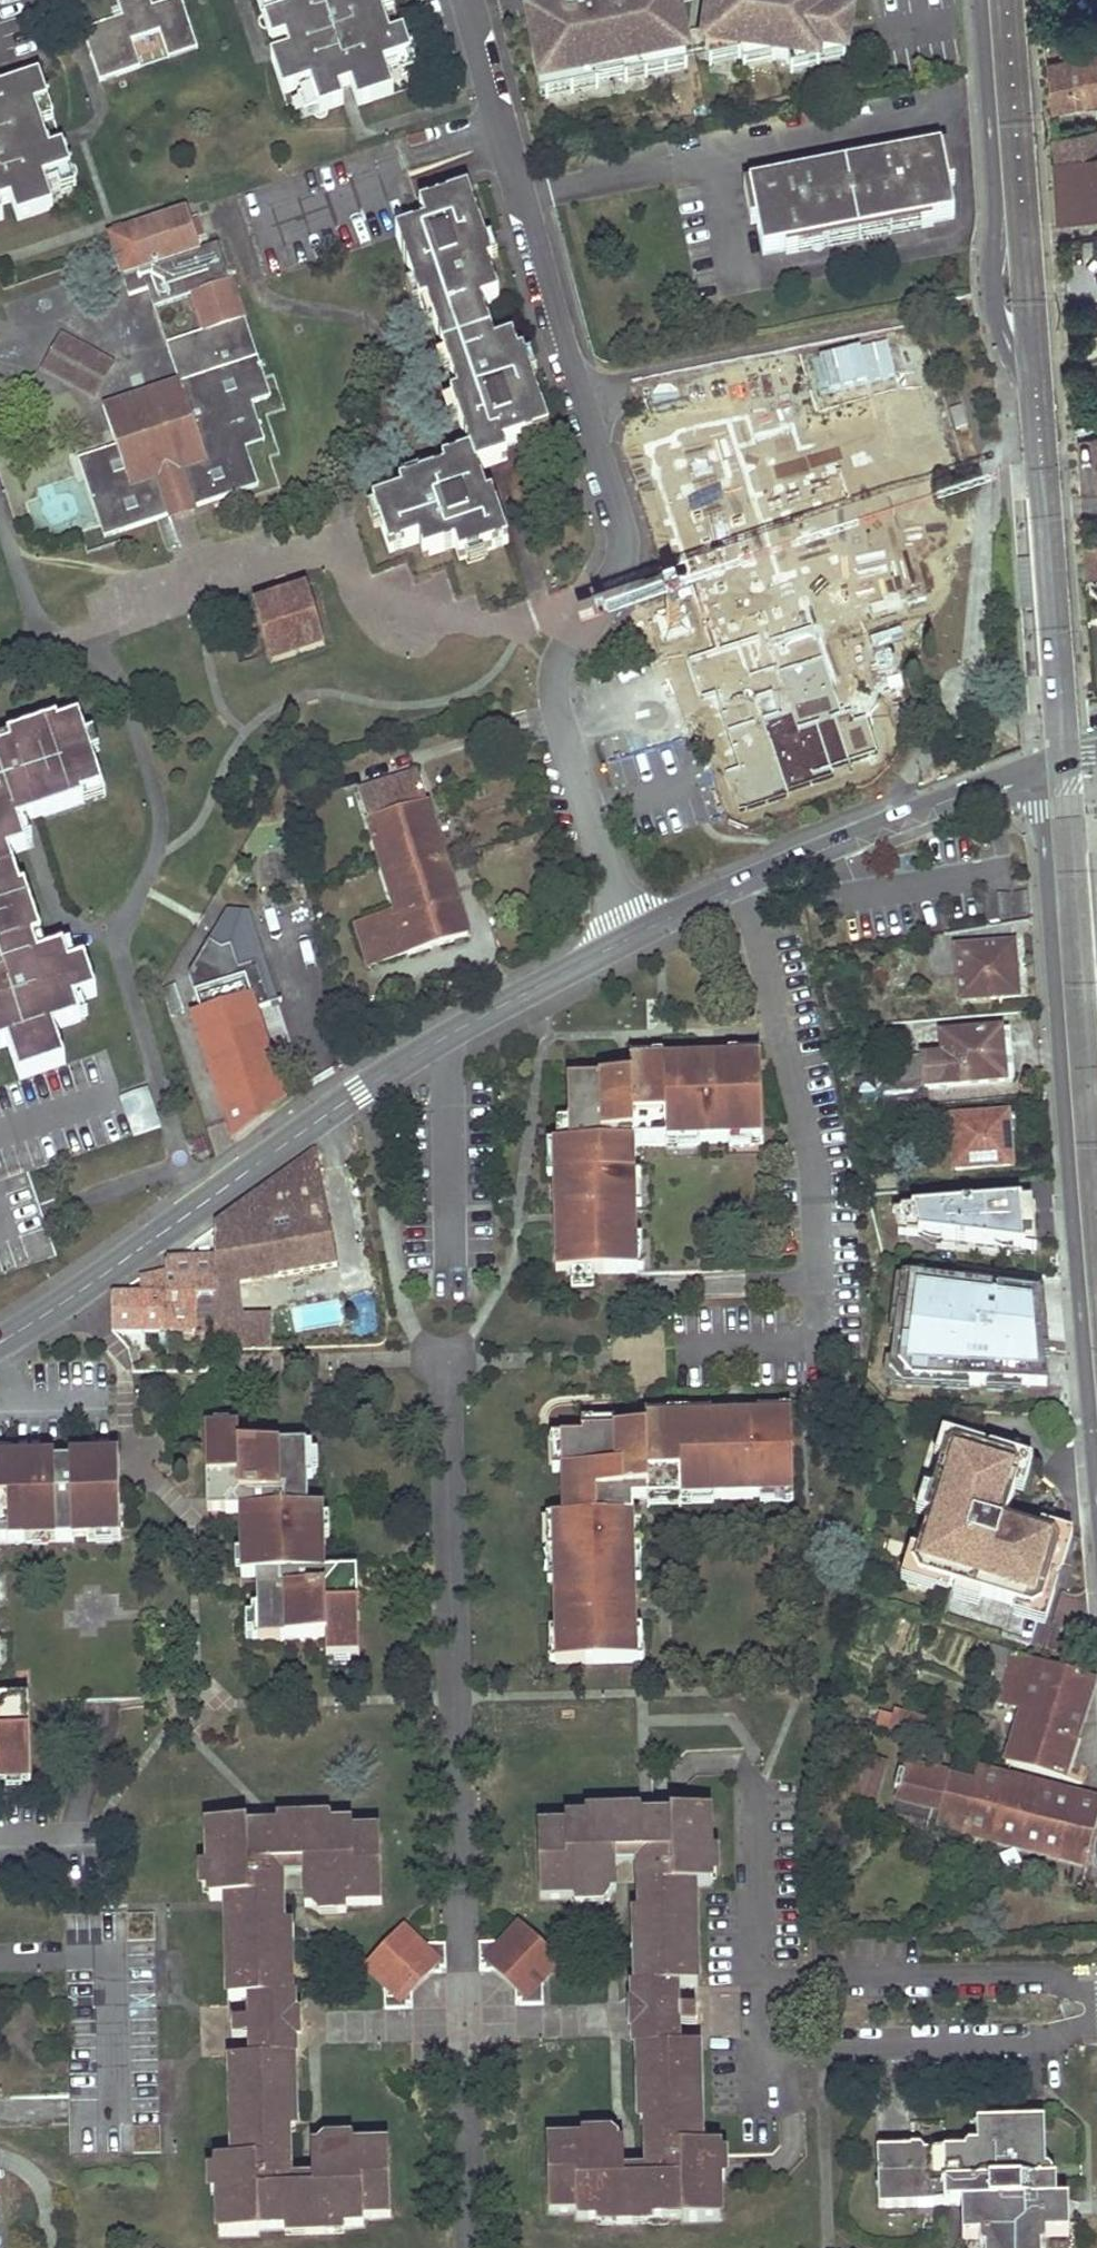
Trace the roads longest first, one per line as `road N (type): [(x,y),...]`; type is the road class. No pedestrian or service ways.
road 1 (residential): [(472,0),(624,523),(624,556),(558,662),(558,696),(629,932)]
road 2 (tertiary): [(984,0),(998,202),(994,272),(1000,320),(1028,394),(1057,764)]
road 3 (residential): [(629,932),(360,1085),(0,1335)]
road 4 (tertiary): [(1038,769),(1096,1488)]
road 5 (residential): [(1038,769),(749,875),(629,932)]

